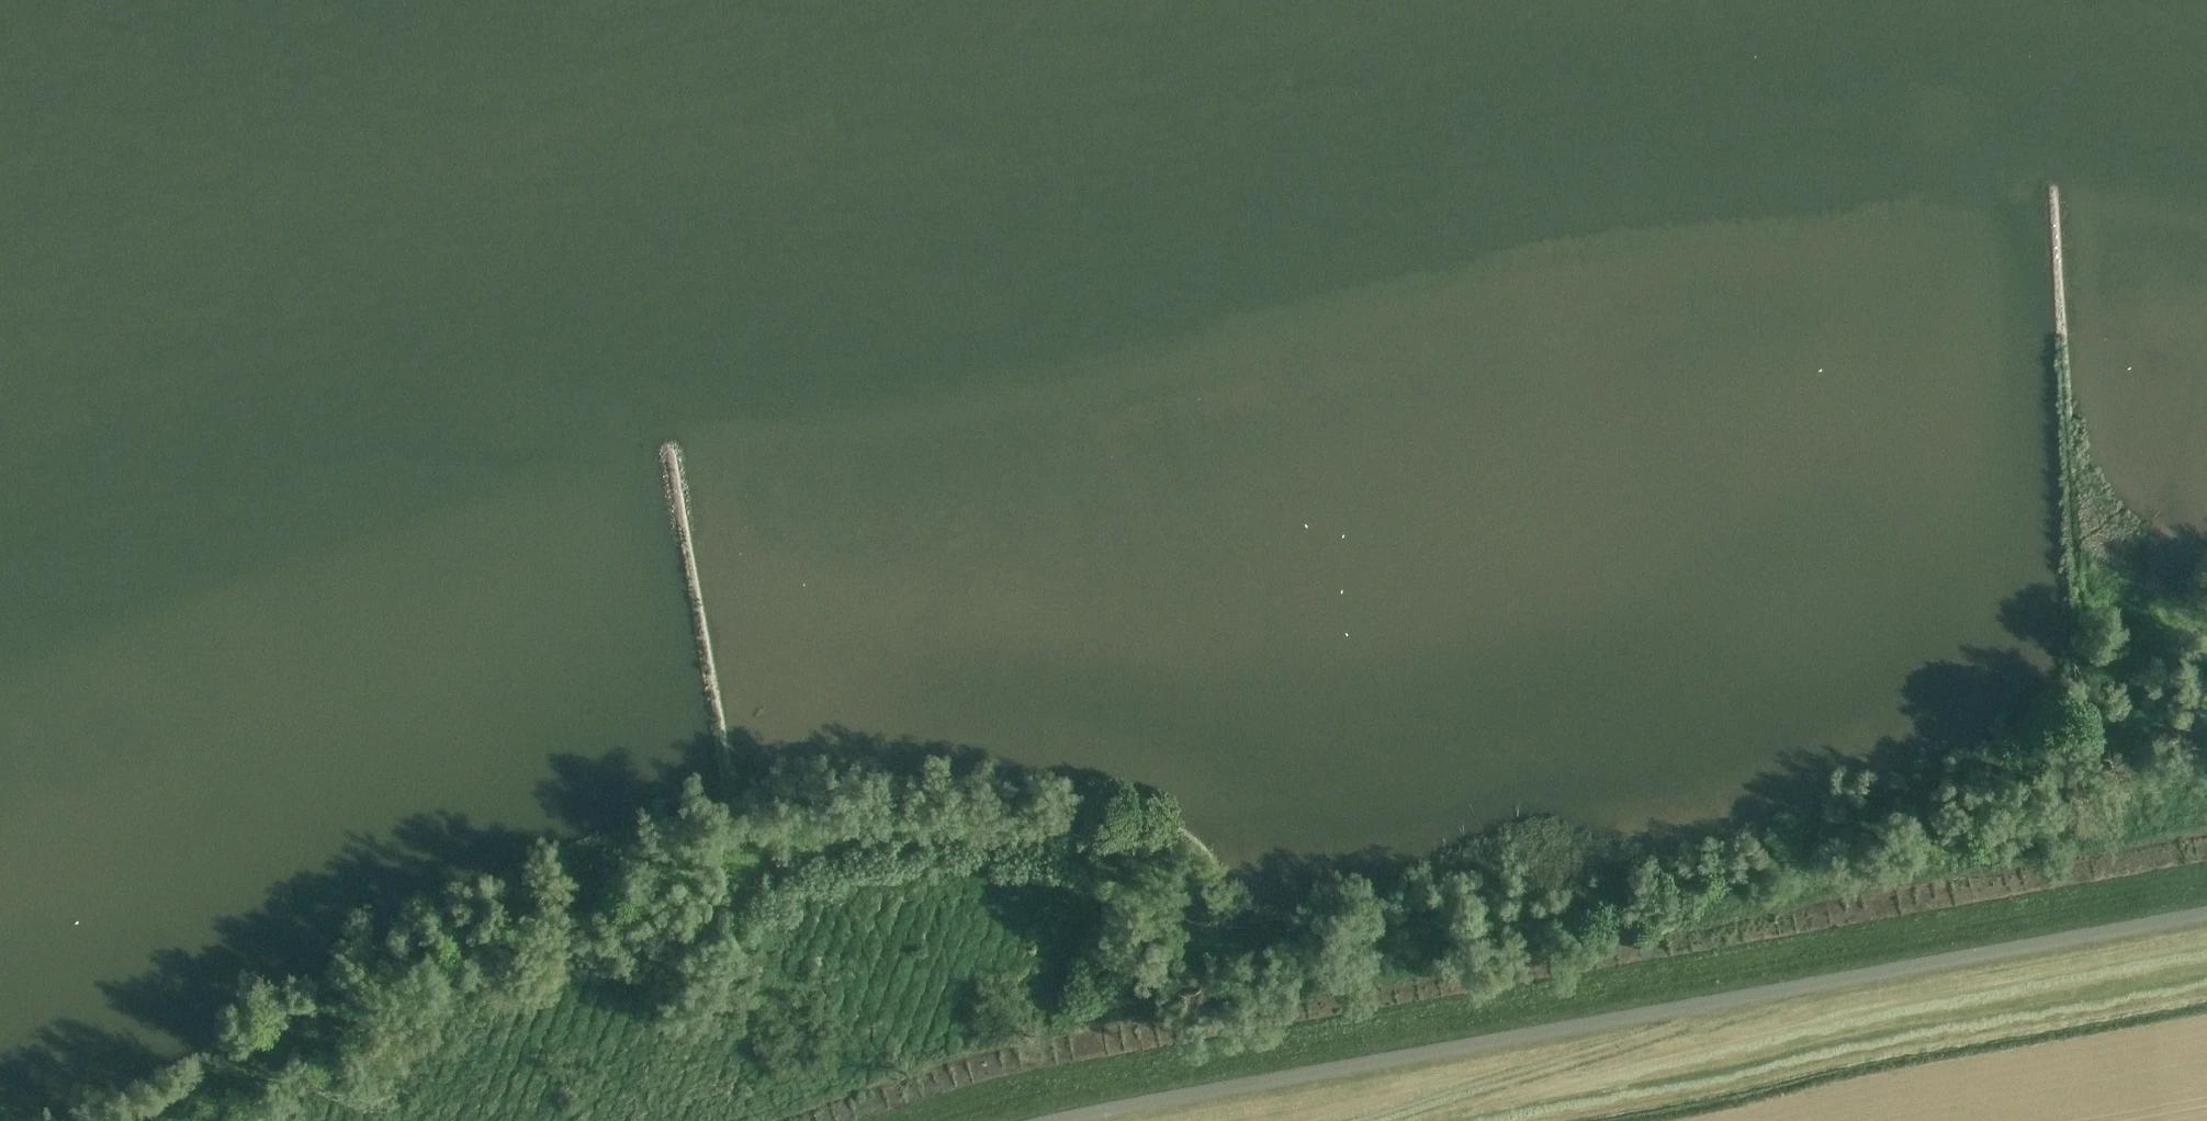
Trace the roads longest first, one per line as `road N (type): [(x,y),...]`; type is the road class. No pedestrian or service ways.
road 1 (unclassified): [(2206,915),(1039,1120)]
road 2 (track): [(1720,1000),(1702,1024),(1385,1120)]

